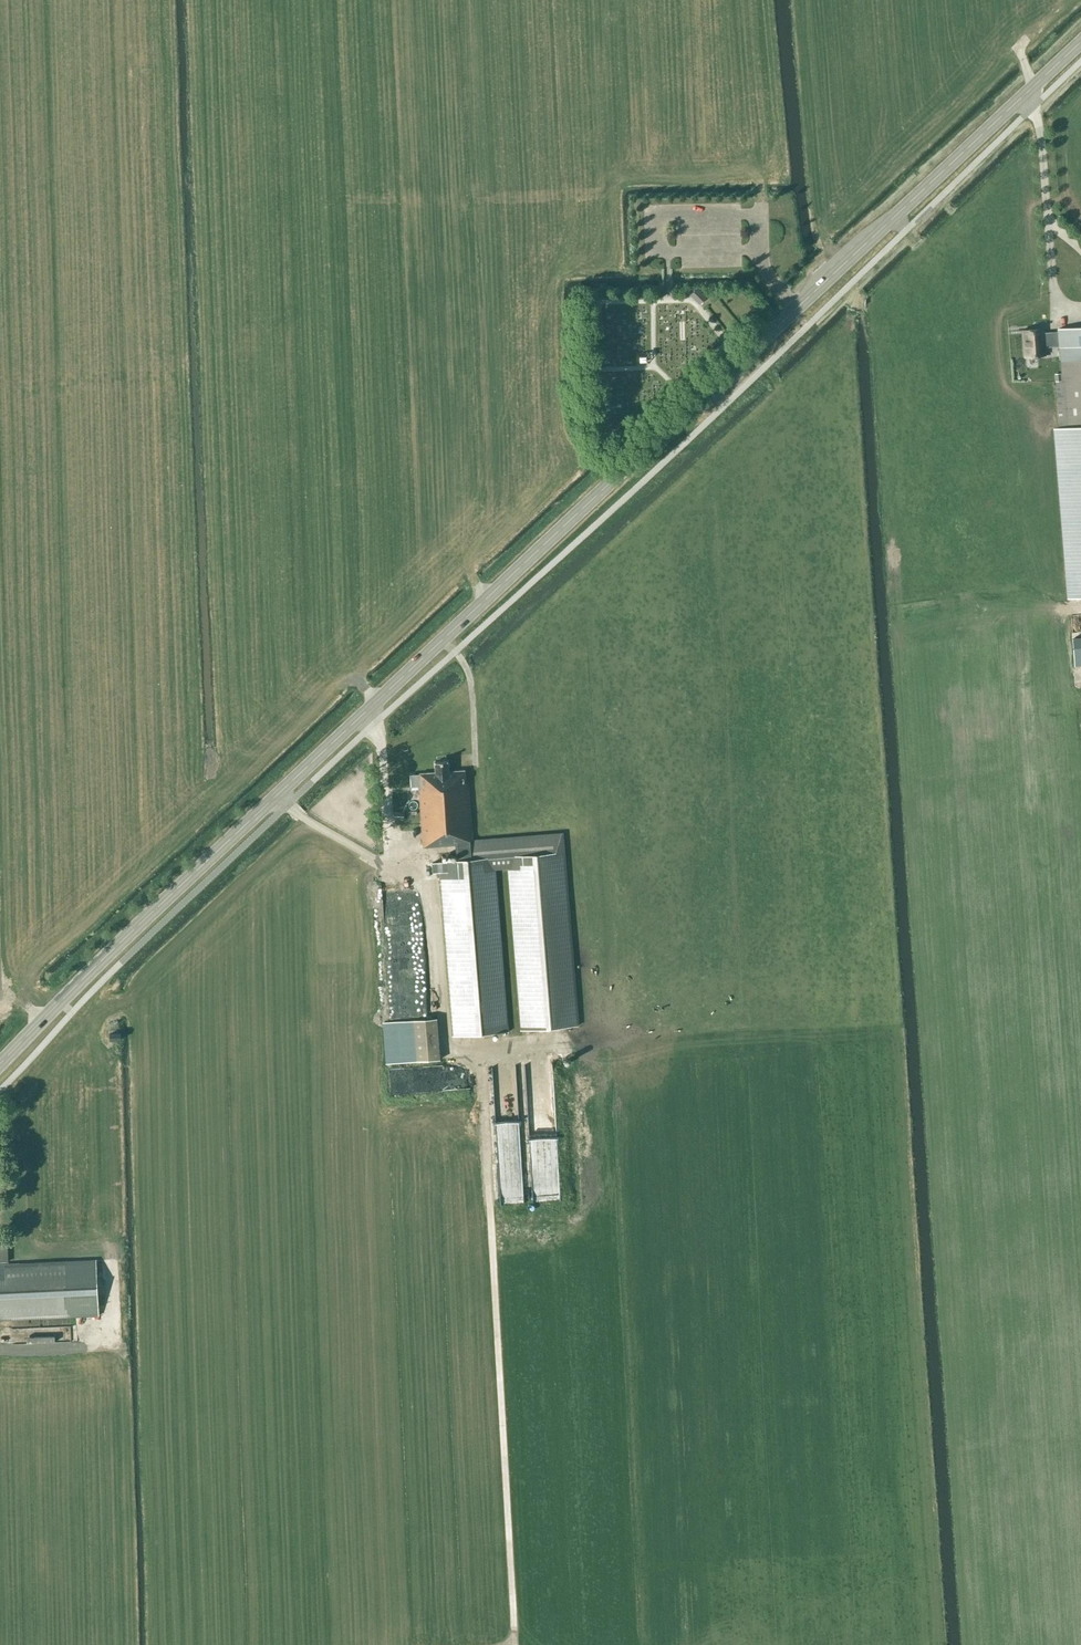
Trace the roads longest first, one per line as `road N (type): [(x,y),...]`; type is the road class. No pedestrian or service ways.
road 1 (primary): [(0,1064),(125,937),(1080,44)]
road 2 (track): [(481,1051),(515,1644)]

